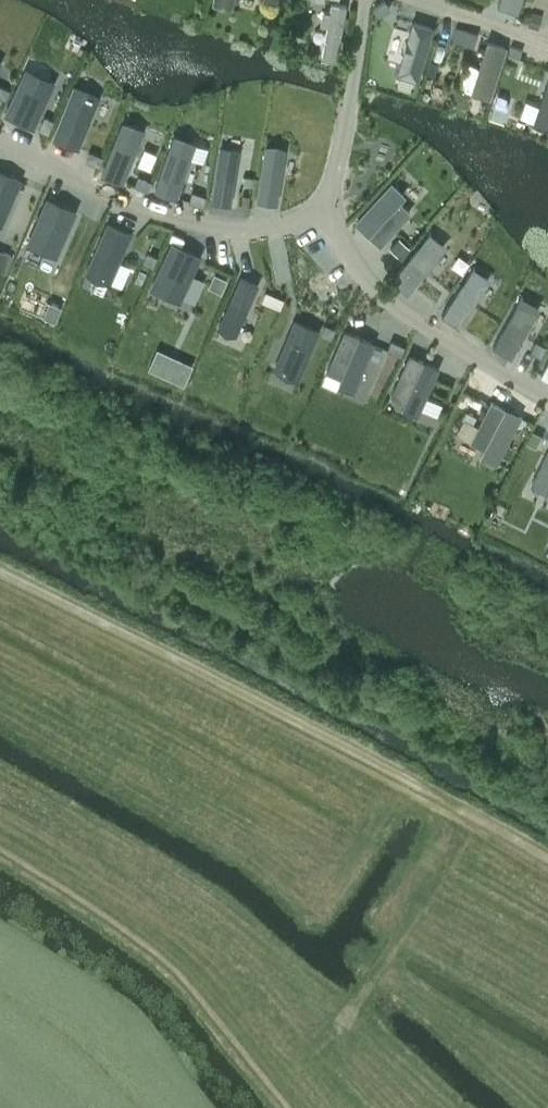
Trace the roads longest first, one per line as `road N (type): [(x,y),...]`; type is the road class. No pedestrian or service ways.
road 1 (track): [(547,860),(0,570)]
road 2 (track): [(289,1107),(162,963),(0,857)]

